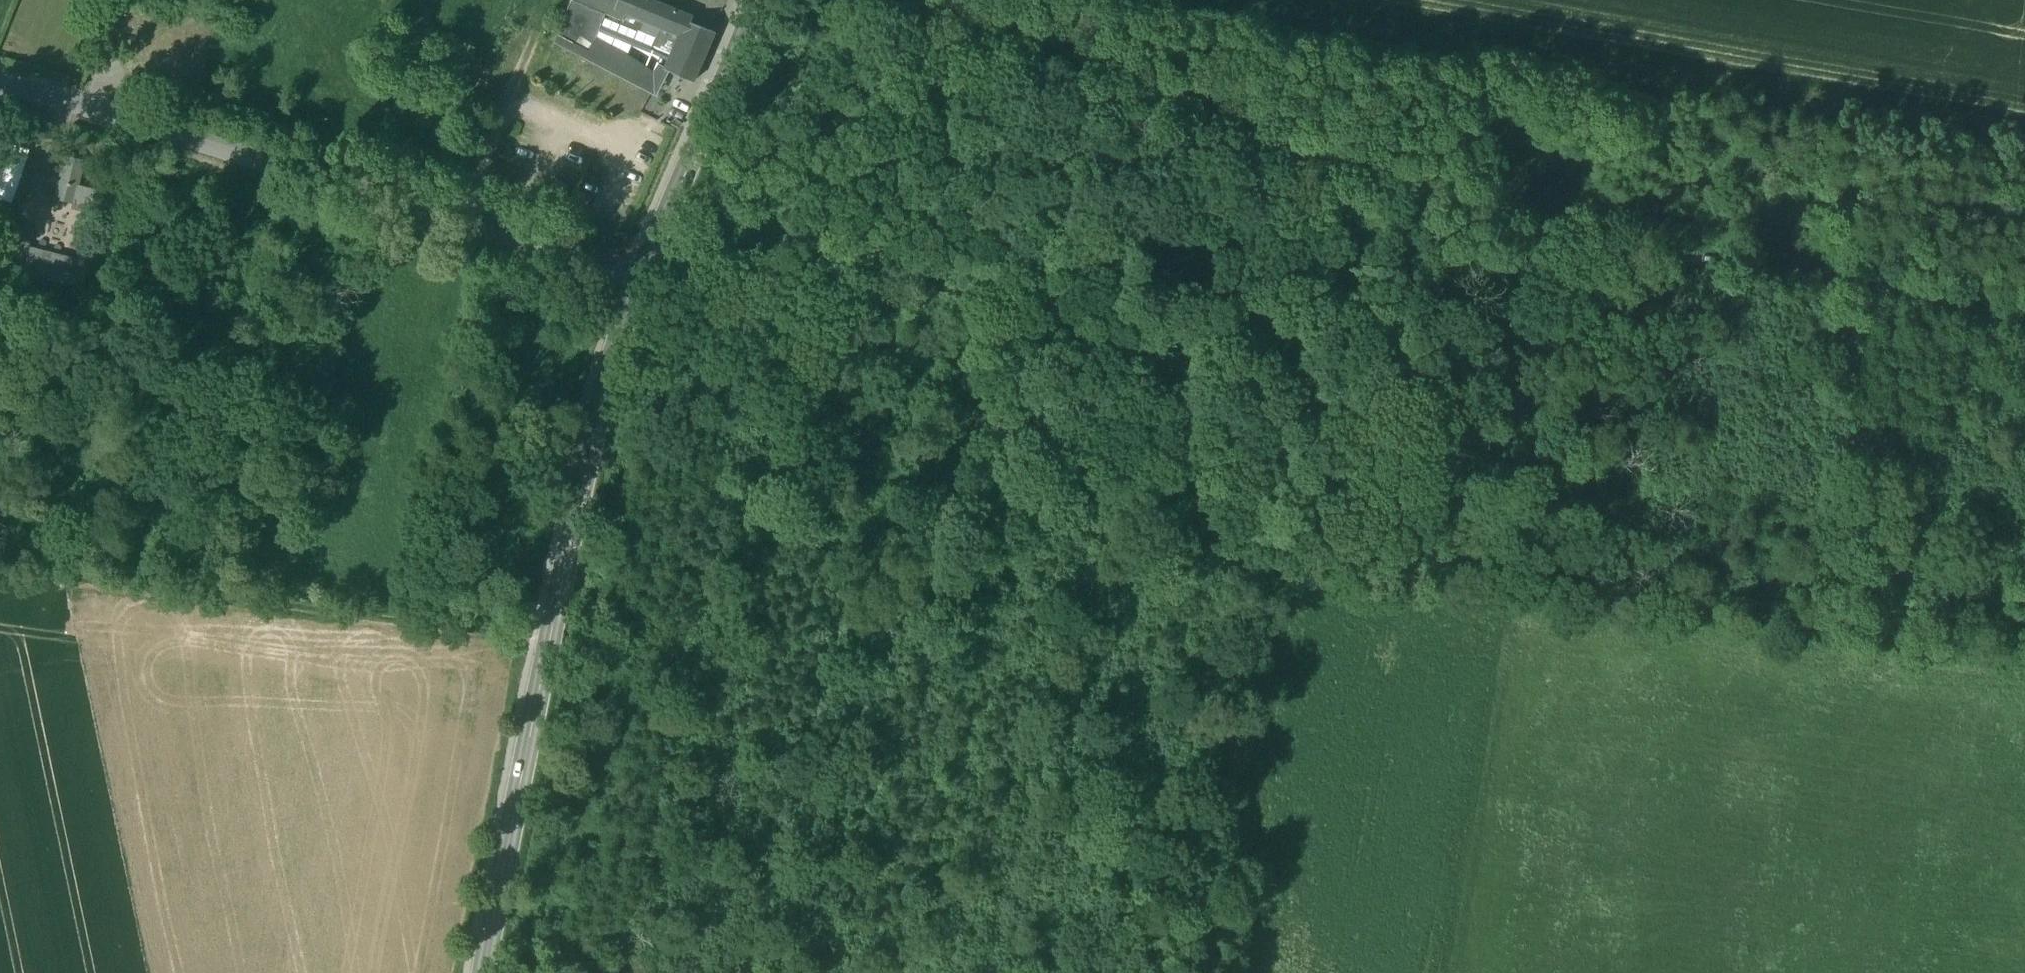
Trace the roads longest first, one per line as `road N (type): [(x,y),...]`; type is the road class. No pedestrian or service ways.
road 1 (track): [(907,0),(1286,151),(1595,246),(2024,307)]
road 2 (secondary): [(640,280),(598,415),(483,972)]
road 3 (unclassified): [(640,280),(0,86)]
road 4 (track): [(551,639),(0,574)]
road 5 (secondary): [(759,0),(640,280)]

